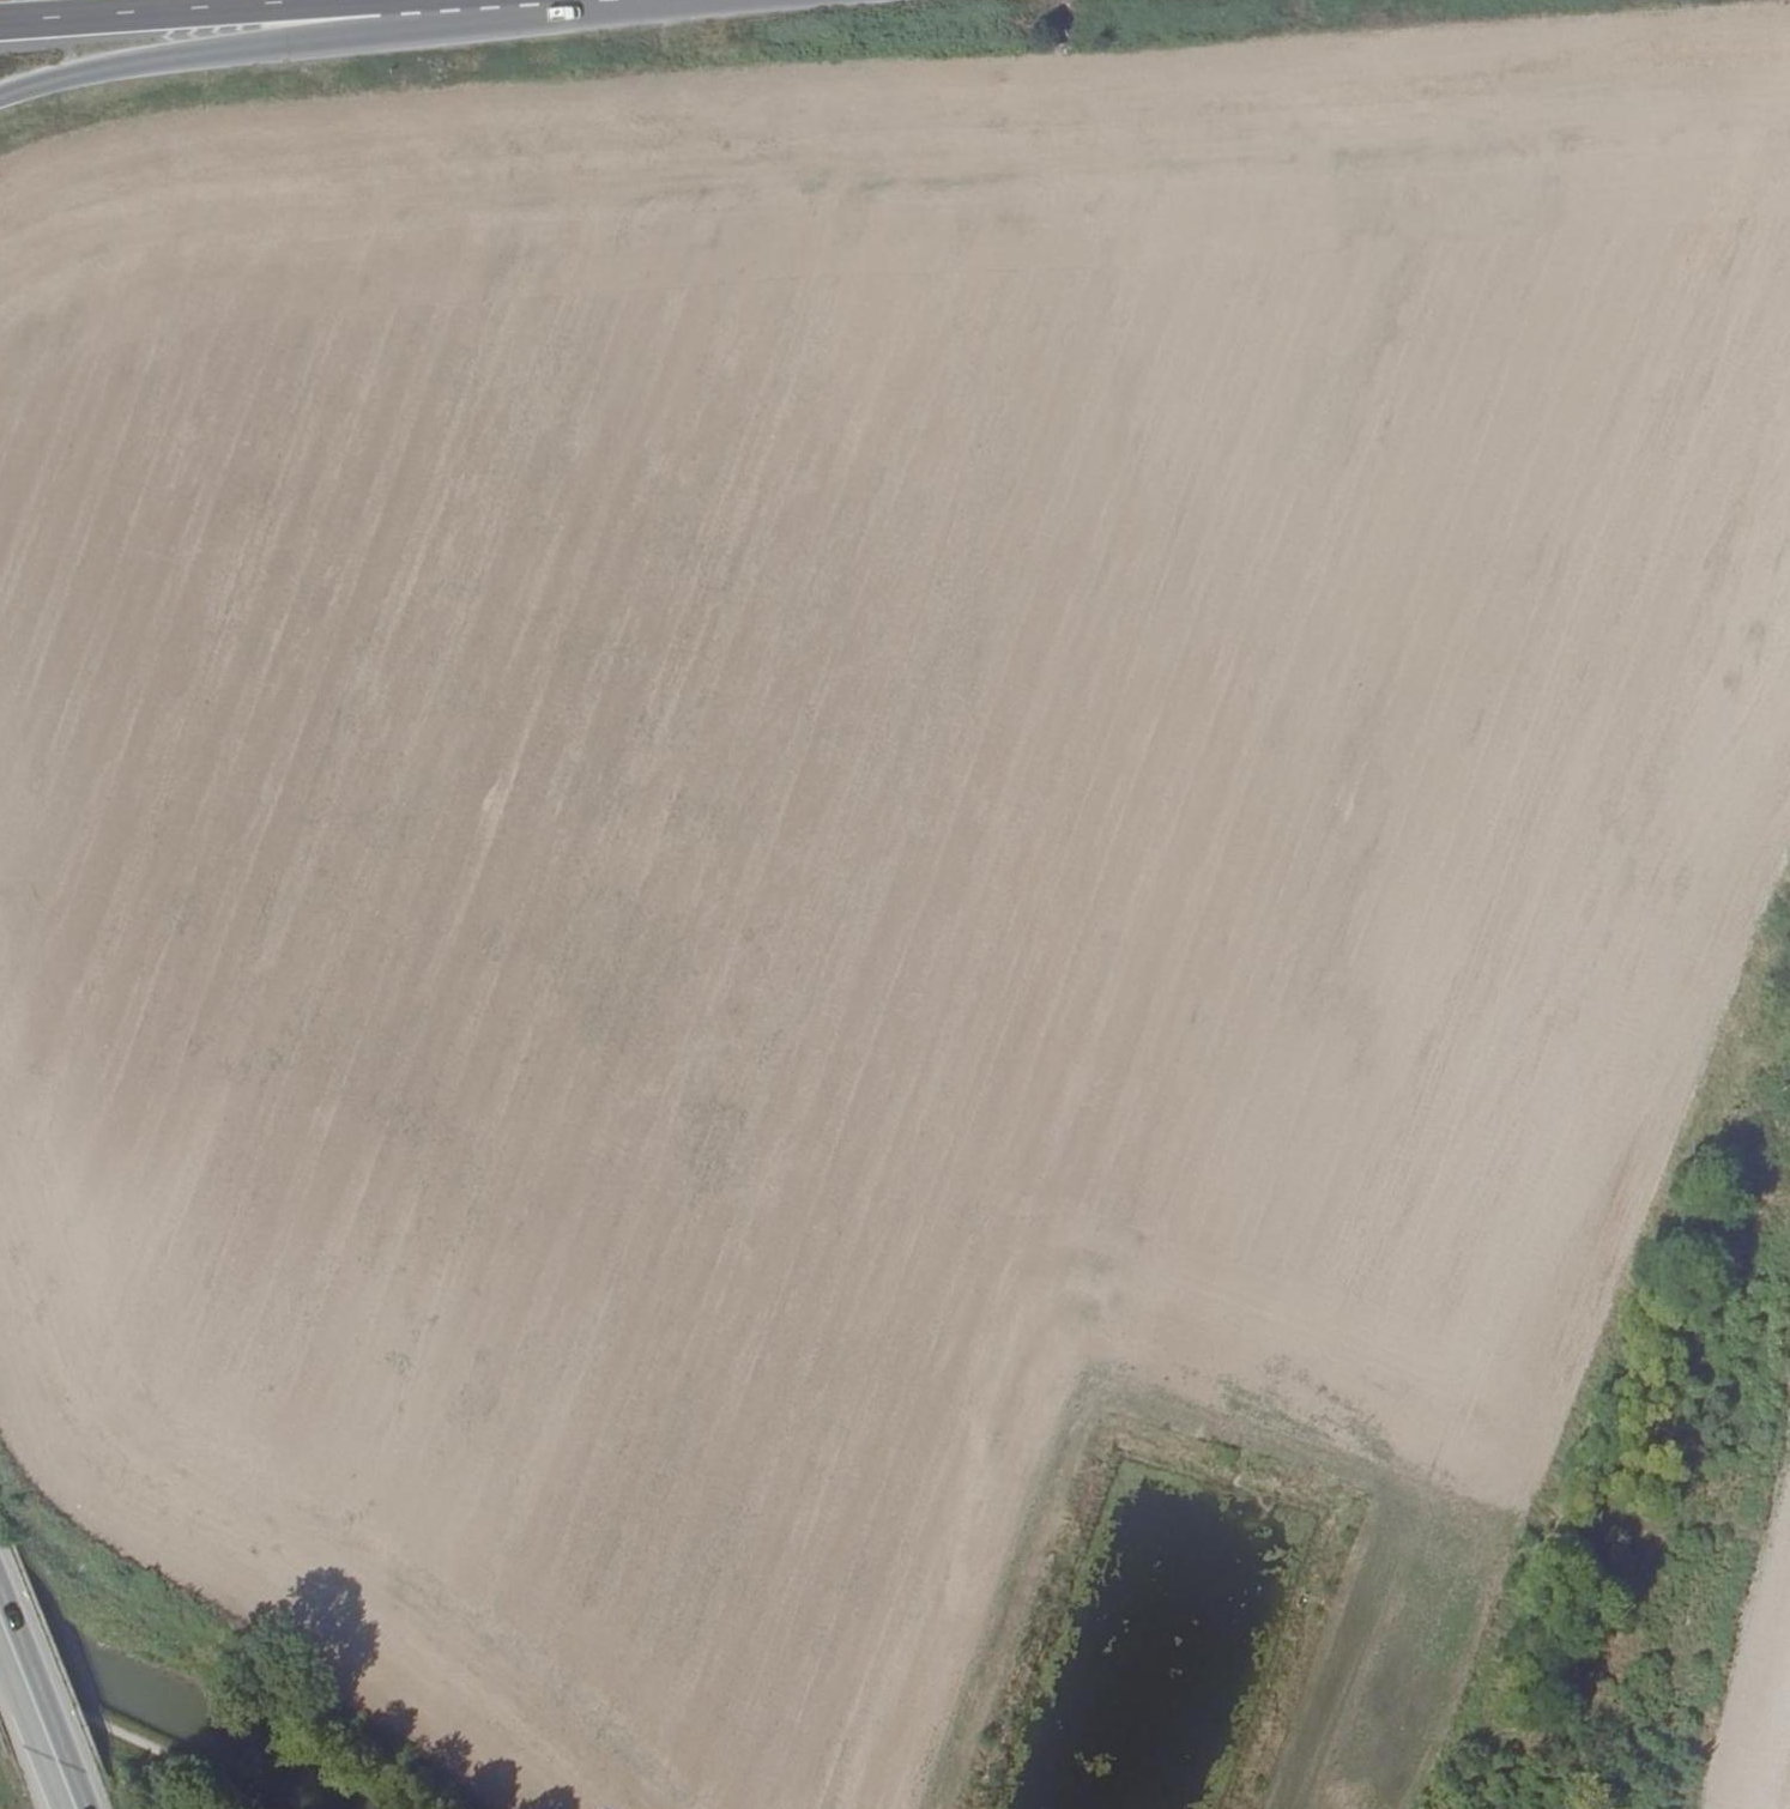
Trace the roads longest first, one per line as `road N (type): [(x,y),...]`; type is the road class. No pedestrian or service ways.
road 1 (trunk): [(0,94),(153,58),(469,26),(559,0)]
road 2 (trunk): [(0,23),(317,0)]
road 3 (secondary): [(0,1618),(76,1808)]

